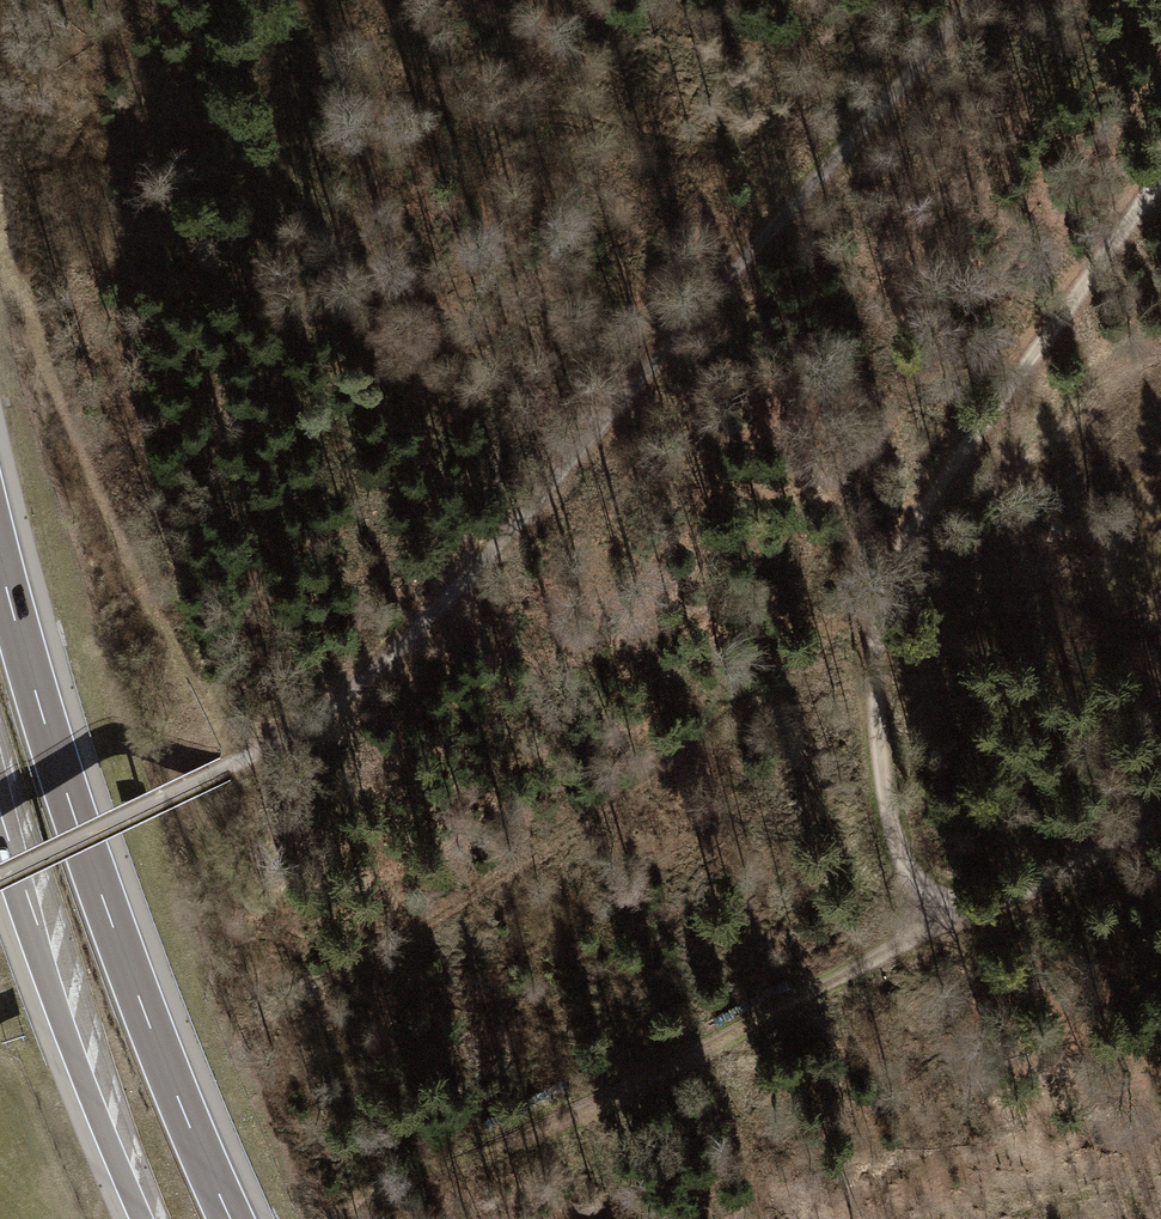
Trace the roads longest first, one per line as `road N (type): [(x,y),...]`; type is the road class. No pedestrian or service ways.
road 1 (track): [(1160,828),(950,921),(906,871),(881,803),(868,586),(1160,170)]
road 2 (track): [(657,355),(538,500),(339,703),(234,764),(0,877)]
road 3 (track): [(868,586),(259,963)]
road 4 (motorway): [(231,1218),(119,946),(0,565)]
road 5 (track): [(950,921),(441,1177)]
road 6 (track): [(657,355),(966,0)]
road 7 (motorway): [(0,822),(65,1025),(144,1218)]

